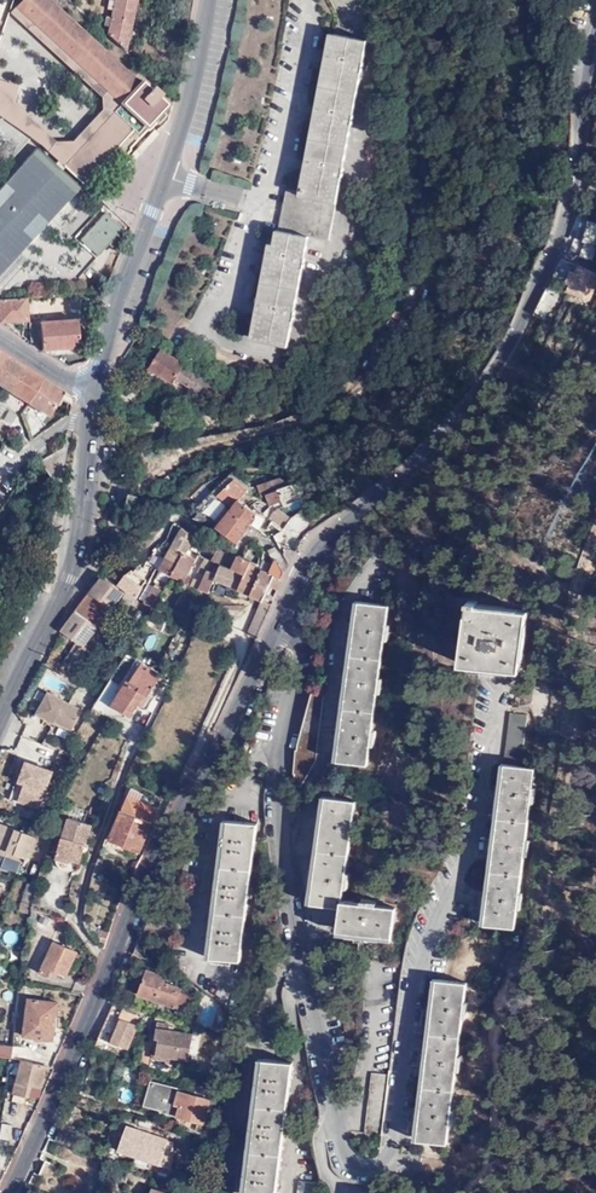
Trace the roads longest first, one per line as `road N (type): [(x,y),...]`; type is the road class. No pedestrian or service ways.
road 1 (tertiary): [(8,1192),(153,861),(315,545),(426,453),(516,330),(574,194),(595,23)]
road 2 (primary): [(207,0),(184,118),(94,390)]
road 3 (primary): [(89,421),(77,559),(0,720)]

